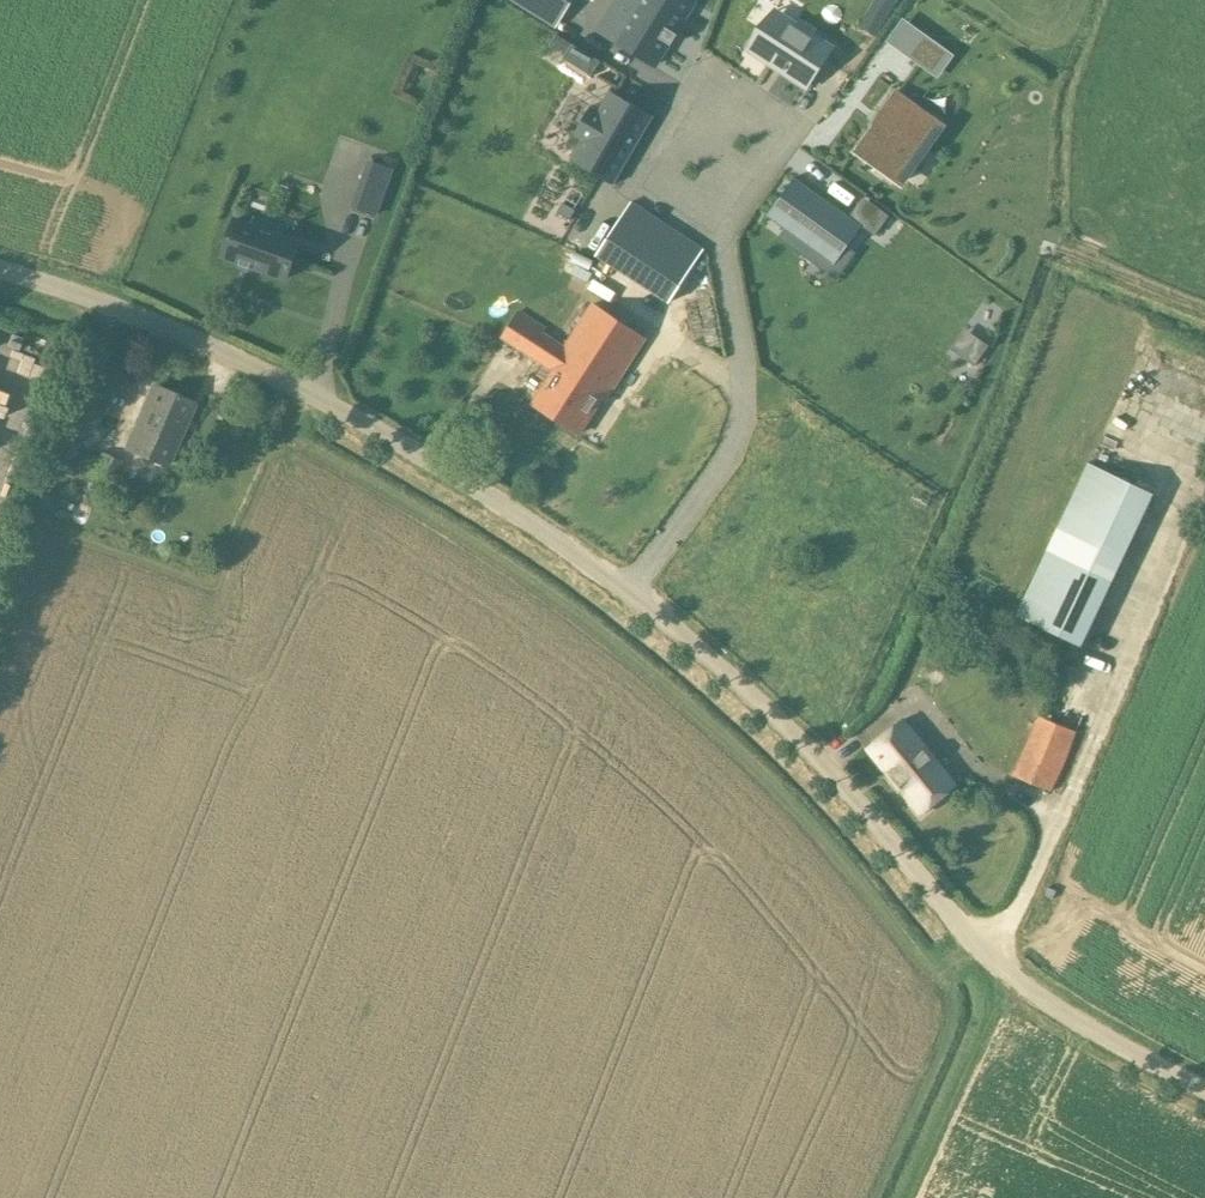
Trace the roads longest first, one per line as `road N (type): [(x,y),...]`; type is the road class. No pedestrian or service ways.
road 1 (unclassified): [(1204,1091),(1034,986),(980,939),(799,733),(547,523),(349,404),(65,282),(0,264)]
road 2 (track): [(1204,311),(879,190),(786,130),(719,221)]

